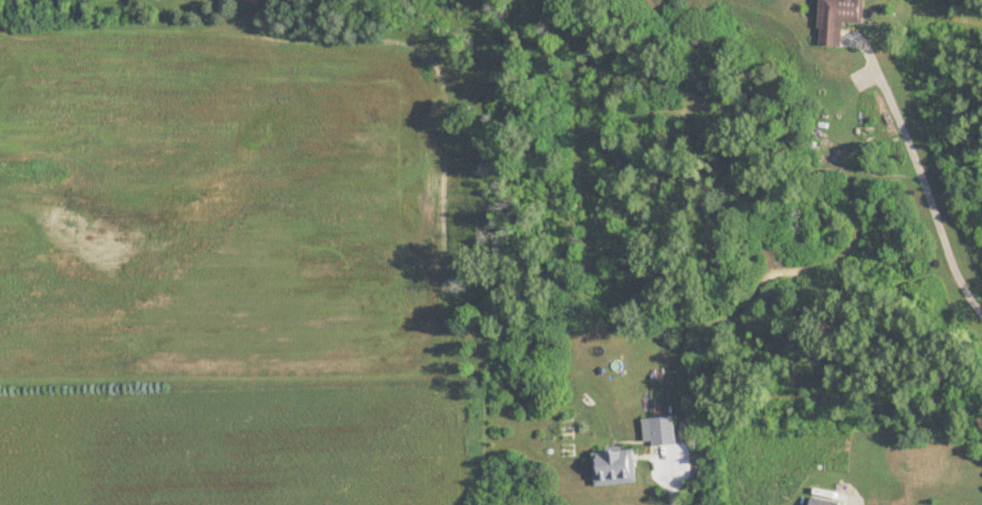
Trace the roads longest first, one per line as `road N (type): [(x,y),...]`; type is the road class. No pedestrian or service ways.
road 1 (residential): [(632,504),(632,352),(671,199),(715,110),(715,4),(707,0)]
road 2 (residential): [(502,232),(568,258),(632,352)]

